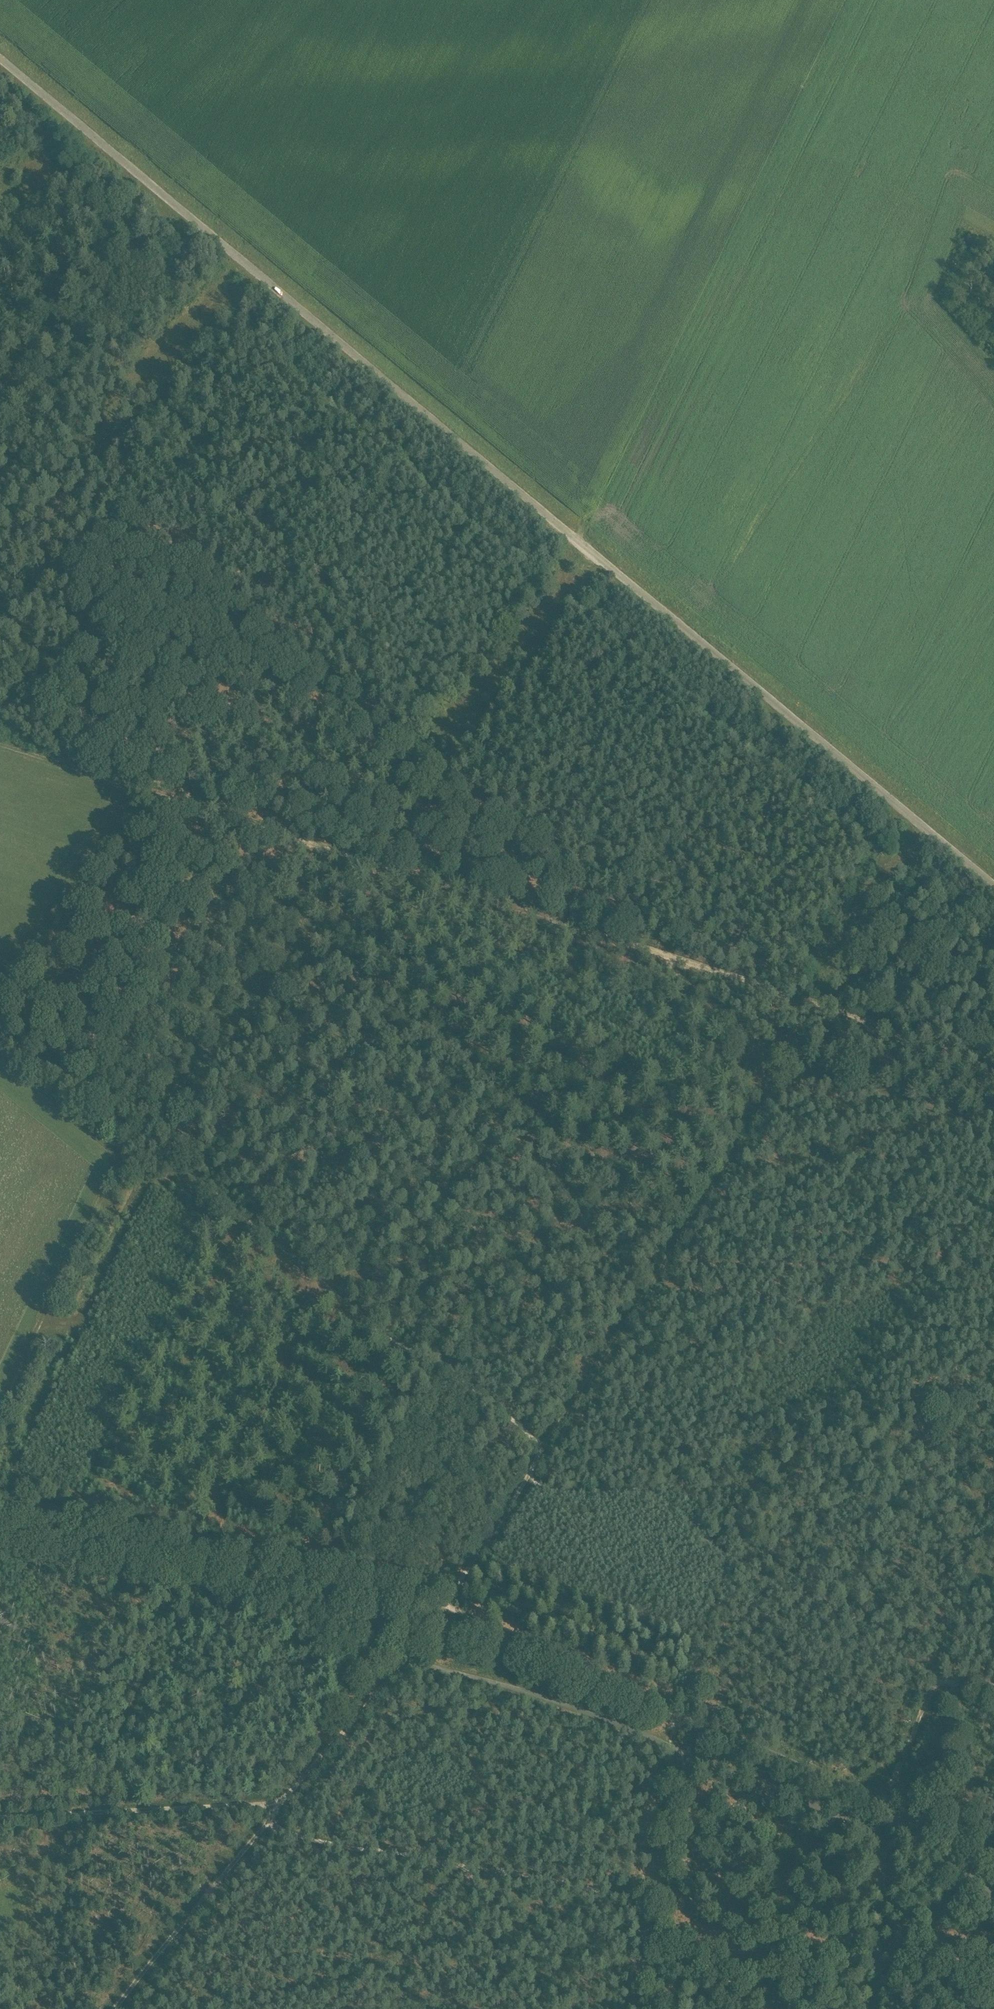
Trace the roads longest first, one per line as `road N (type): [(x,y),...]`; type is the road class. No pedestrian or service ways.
road 1 (track): [(993,884),(0,58)]
road 2 (unclassified): [(993,1896),(852,1790),(442,1615),(0,1514)]
road 3 (track): [(993,1124),(792,1066),(659,956),(629,944),(387,870),(325,939),(314,930),(153,1135)]
road 4 (track): [(737,2008),(722,1967),(704,1950),(622,1896),(301,1838),(268,1823),(284,1804)]
road 5 (track): [(539,1459),(792,1066)]
road 6 (track): [(879,1806),(993,1511)]
road 7 (track): [(678,1714),(656,2008)]
road 8 (track): [(126,1146),(0,1410)]
road 9 (track): [(120,2008),(268,1823)]
road 10 (track): [(442,1615),(524,1481)]

